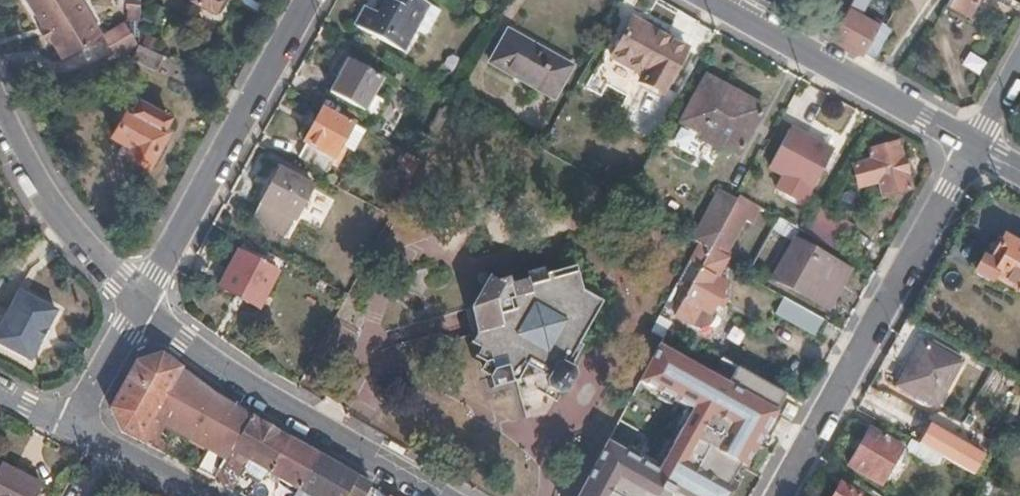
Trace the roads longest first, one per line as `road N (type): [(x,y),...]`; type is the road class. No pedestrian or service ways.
road 1 (residential): [(778,495),(973,148)]
road 2 (tertiary): [(444,495),(254,387),(140,305)]
road 3 (residential): [(310,0),(140,305)]
road 4 (residential): [(973,148),(710,0)]
road 5 (tertiary): [(140,305),(58,216),(0,113)]
road 6 (residential): [(140,305),(74,431)]
road 7 (tertiary): [(74,431),(197,495)]

